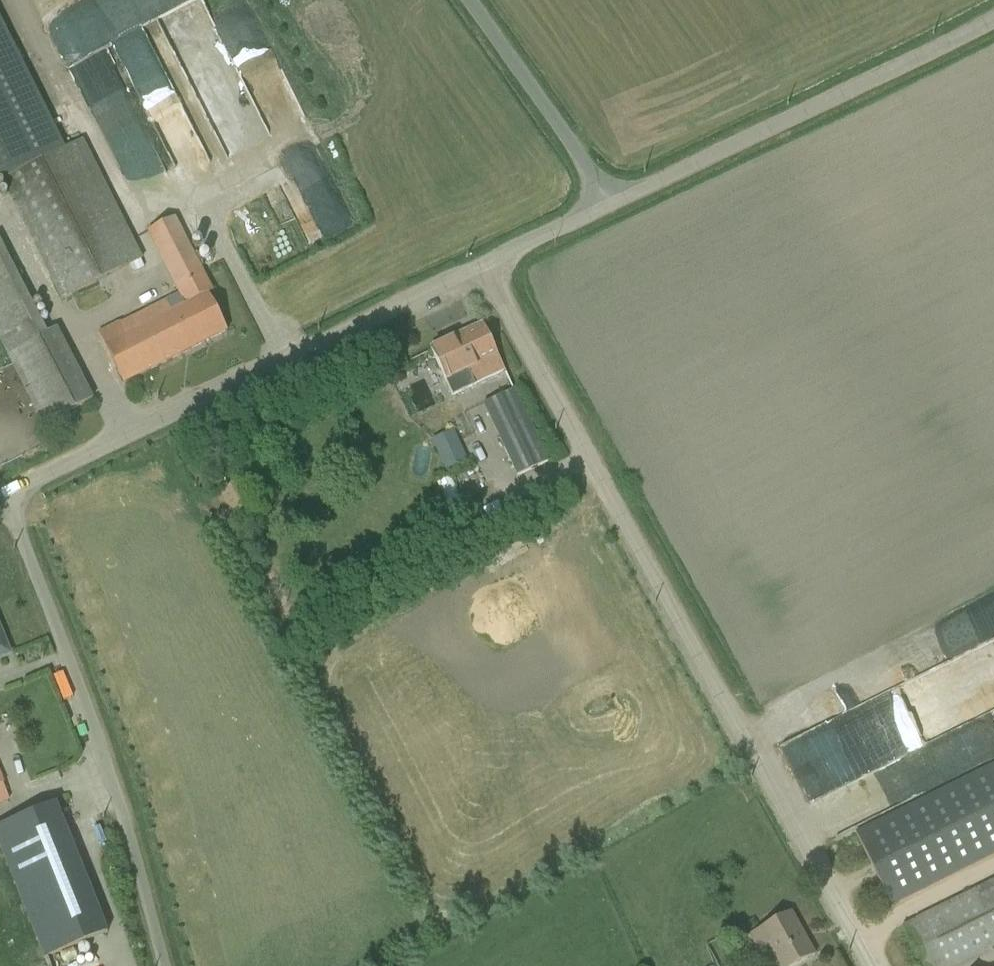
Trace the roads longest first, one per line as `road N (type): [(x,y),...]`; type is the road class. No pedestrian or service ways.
road 1 (unclassified): [(870,965),(485,266)]
road 2 (unclassified): [(1,499),(485,266)]
road 3 (unclassified): [(163,965),(60,641),(1,499)]
road 4 (unclassified): [(605,204),(993,23)]
road 5 (unclassified): [(605,204),(469,0)]
road 6 (unclassified): [(485,266),(605,204)]

